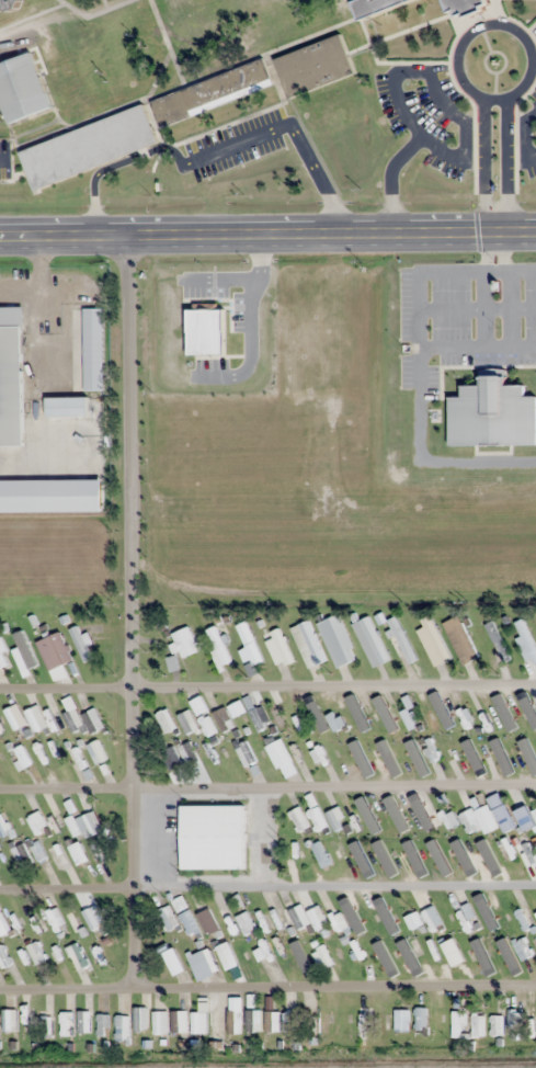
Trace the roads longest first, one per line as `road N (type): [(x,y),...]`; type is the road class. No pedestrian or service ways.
road 1 (residential): [(115,239),(133,866)]
road 2 (secondary): [(0,239),(535,234)]
road 3 (residential): [(117,866),(453,875)]
road 4 (residential): [(133,866),(136,1067)]

